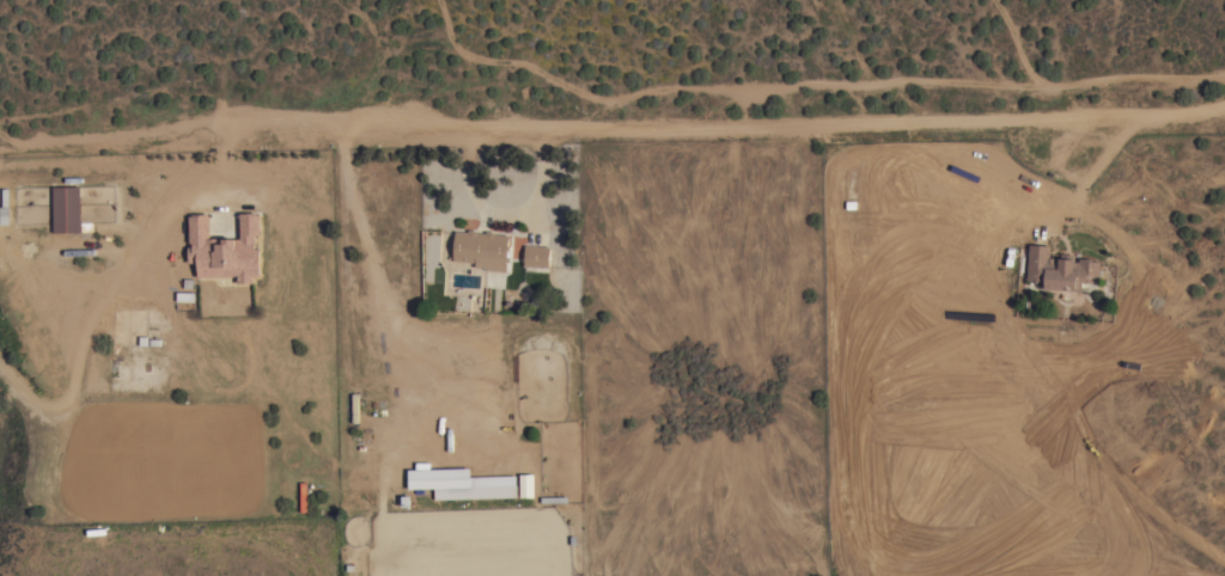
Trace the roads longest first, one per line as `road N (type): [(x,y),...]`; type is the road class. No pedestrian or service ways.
road 1 (residential): [(335,129),(1114,122),(1224,107)]

